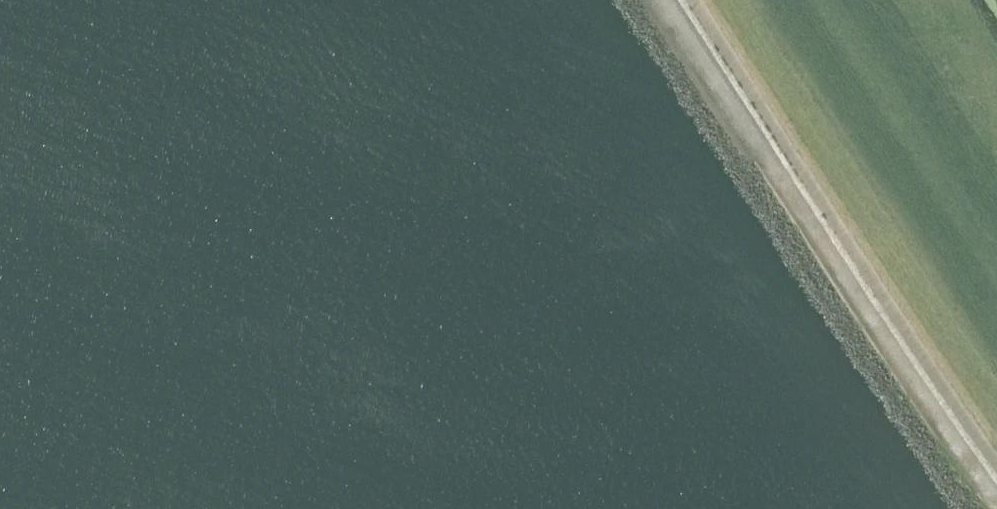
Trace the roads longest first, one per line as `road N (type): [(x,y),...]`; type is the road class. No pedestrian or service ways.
road 1 (unclassified): [(693,0),(996,464)]

